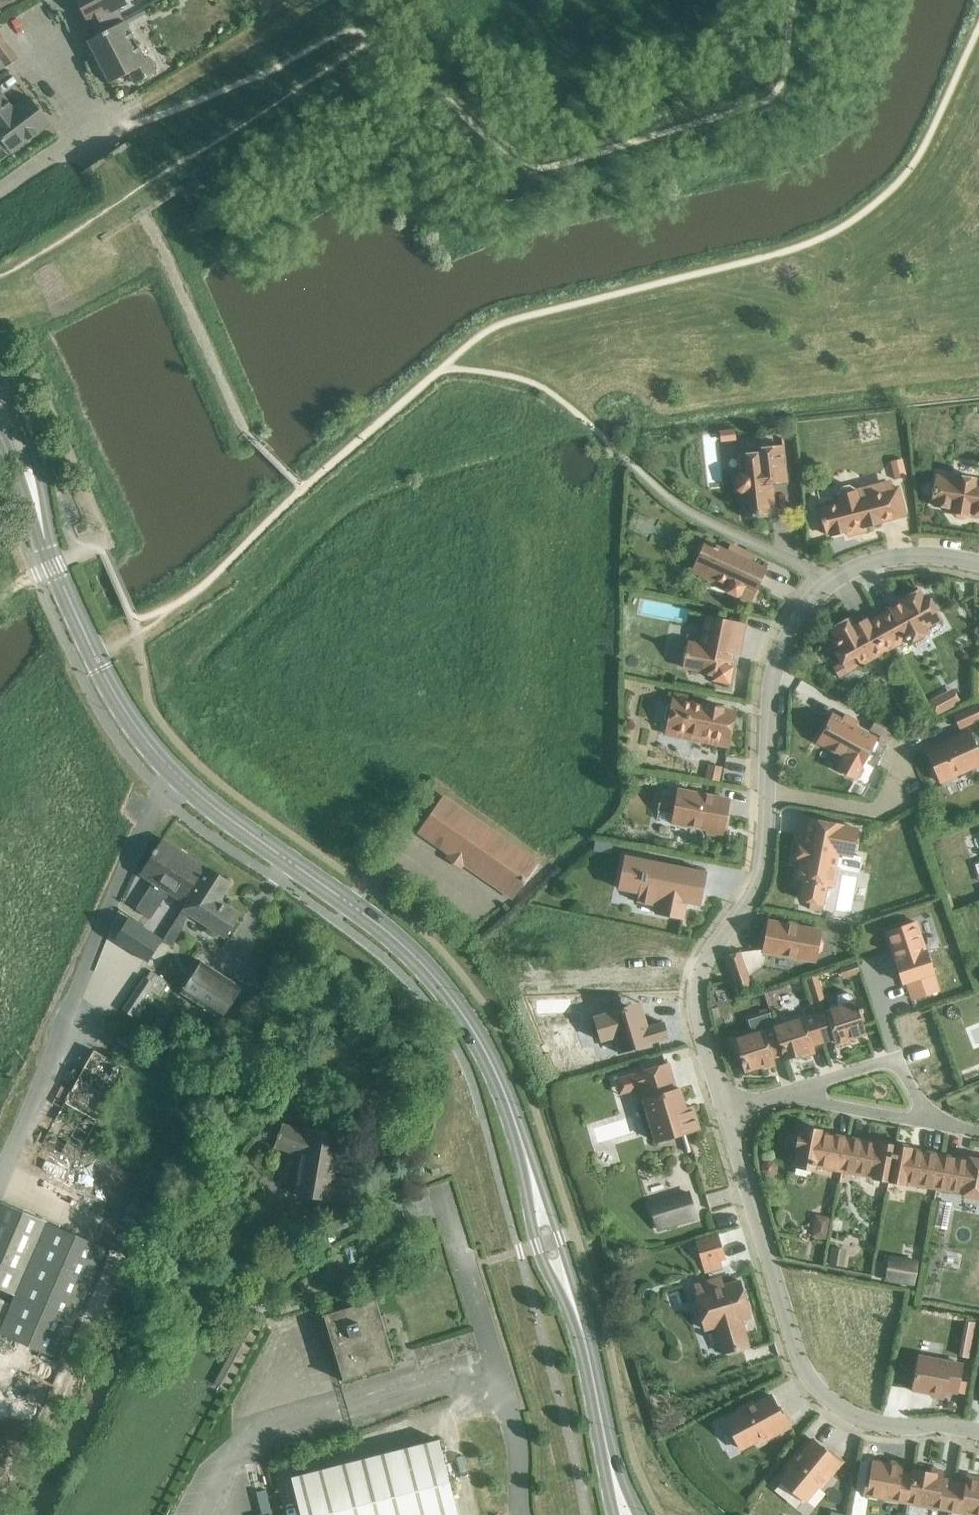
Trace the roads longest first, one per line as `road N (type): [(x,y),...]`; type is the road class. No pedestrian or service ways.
road 1 (secondary): [(626,1514),(587,1348),(501,1085),(475,1034),(404,947),(175,776),(100,669),(52,566)]
road 2 (residential): [(978,1431),(854,1418),(805,1373),(724,1111)]
road 3 (residential): [(724,1111),(695,1004),(707,958),(762,868),(766,791)]
road 4 (residential): [(825,584),(681,509),(627,458)]
road 5 (residential): [(766,791),(772,675),(794,623),(825,584)]
road 6 (secondary): [(52,566),(34,457),(0,387)]
road 7 (residential): [(933,1118),(894,1061),(796,1090)]
road 8 (residential): [(978,563),(885,558),(825,584)]
road 9 (residential): [(766,791),(874,811),(895,772)]
road 10 (residential): [(796,1090),(827,1106),(933,1118)]
road 11 (secondary): [(0,438),(52,566)]

